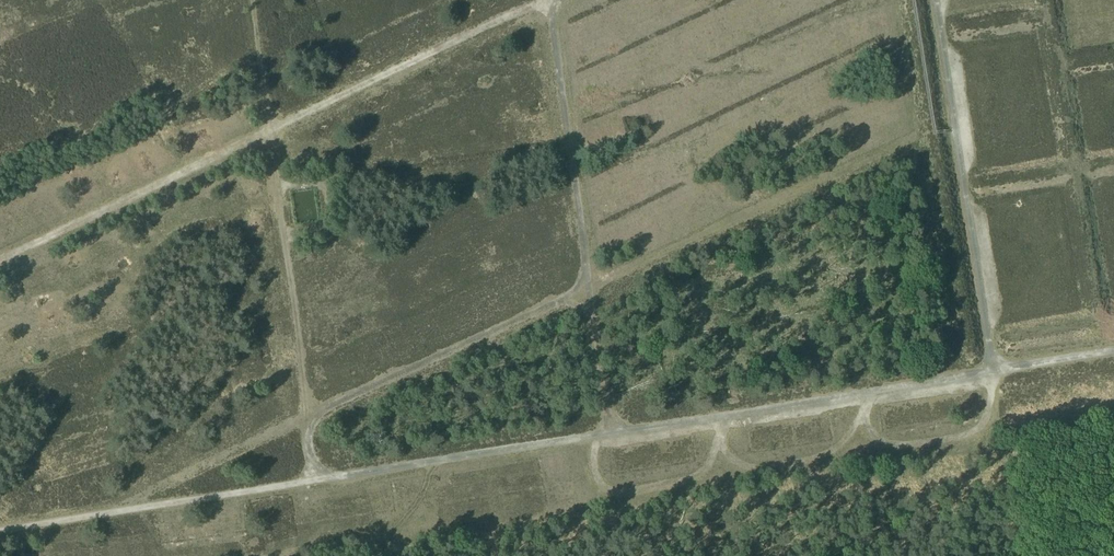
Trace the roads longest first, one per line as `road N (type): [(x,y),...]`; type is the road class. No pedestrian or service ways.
road 1 (track): [(992,369),(315,480)]
road 2 (track): [(0,255),(539,0)]
road 3 (track): [(309,448),(251,0)]
road 4 (track): [(546,0),(597,394)]
road 5 (track): [(992,369),(935,0)]
road 6 (track): [(582,286),(319,413),(310,430),(312,463)]
road 7 (track): [(315,480),(0,527)]
road 8 (track): [(107,512),(305,418)]
road 9 (track): [(455,456),(382,555)]
road 10 (track): [(1113,349),(992,369)]

